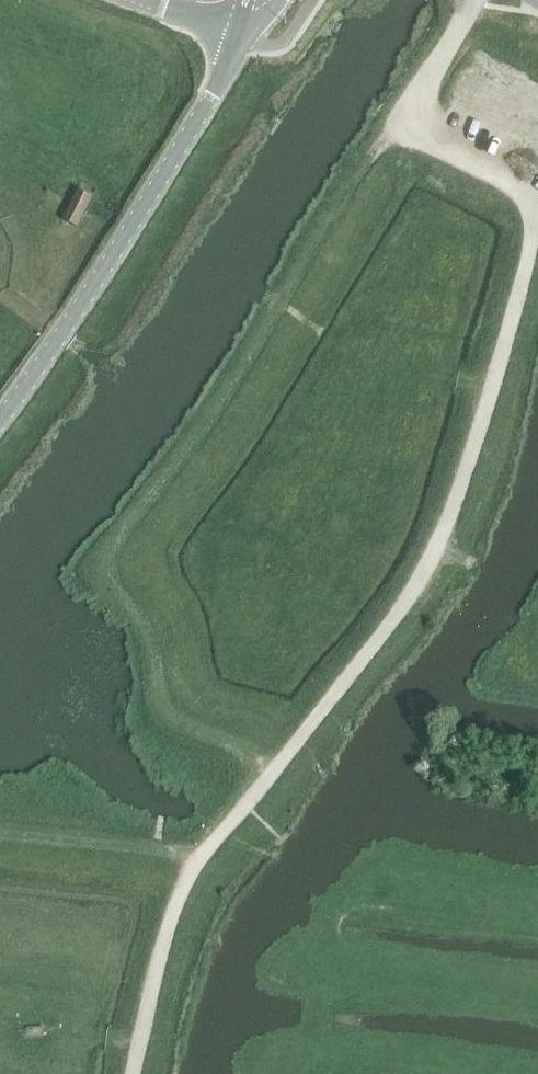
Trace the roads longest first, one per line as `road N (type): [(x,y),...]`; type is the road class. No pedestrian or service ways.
road 1 (track): [(473,0),(419,99),(416,121),(431,143),(518,187),(532,220),(526,268),(473,450),(424,572),(246,806)]
road 2 (tertiary): [(0,421),(157,188),(240,39)]
road 3 (track): [(195,862),(129,1073)]

